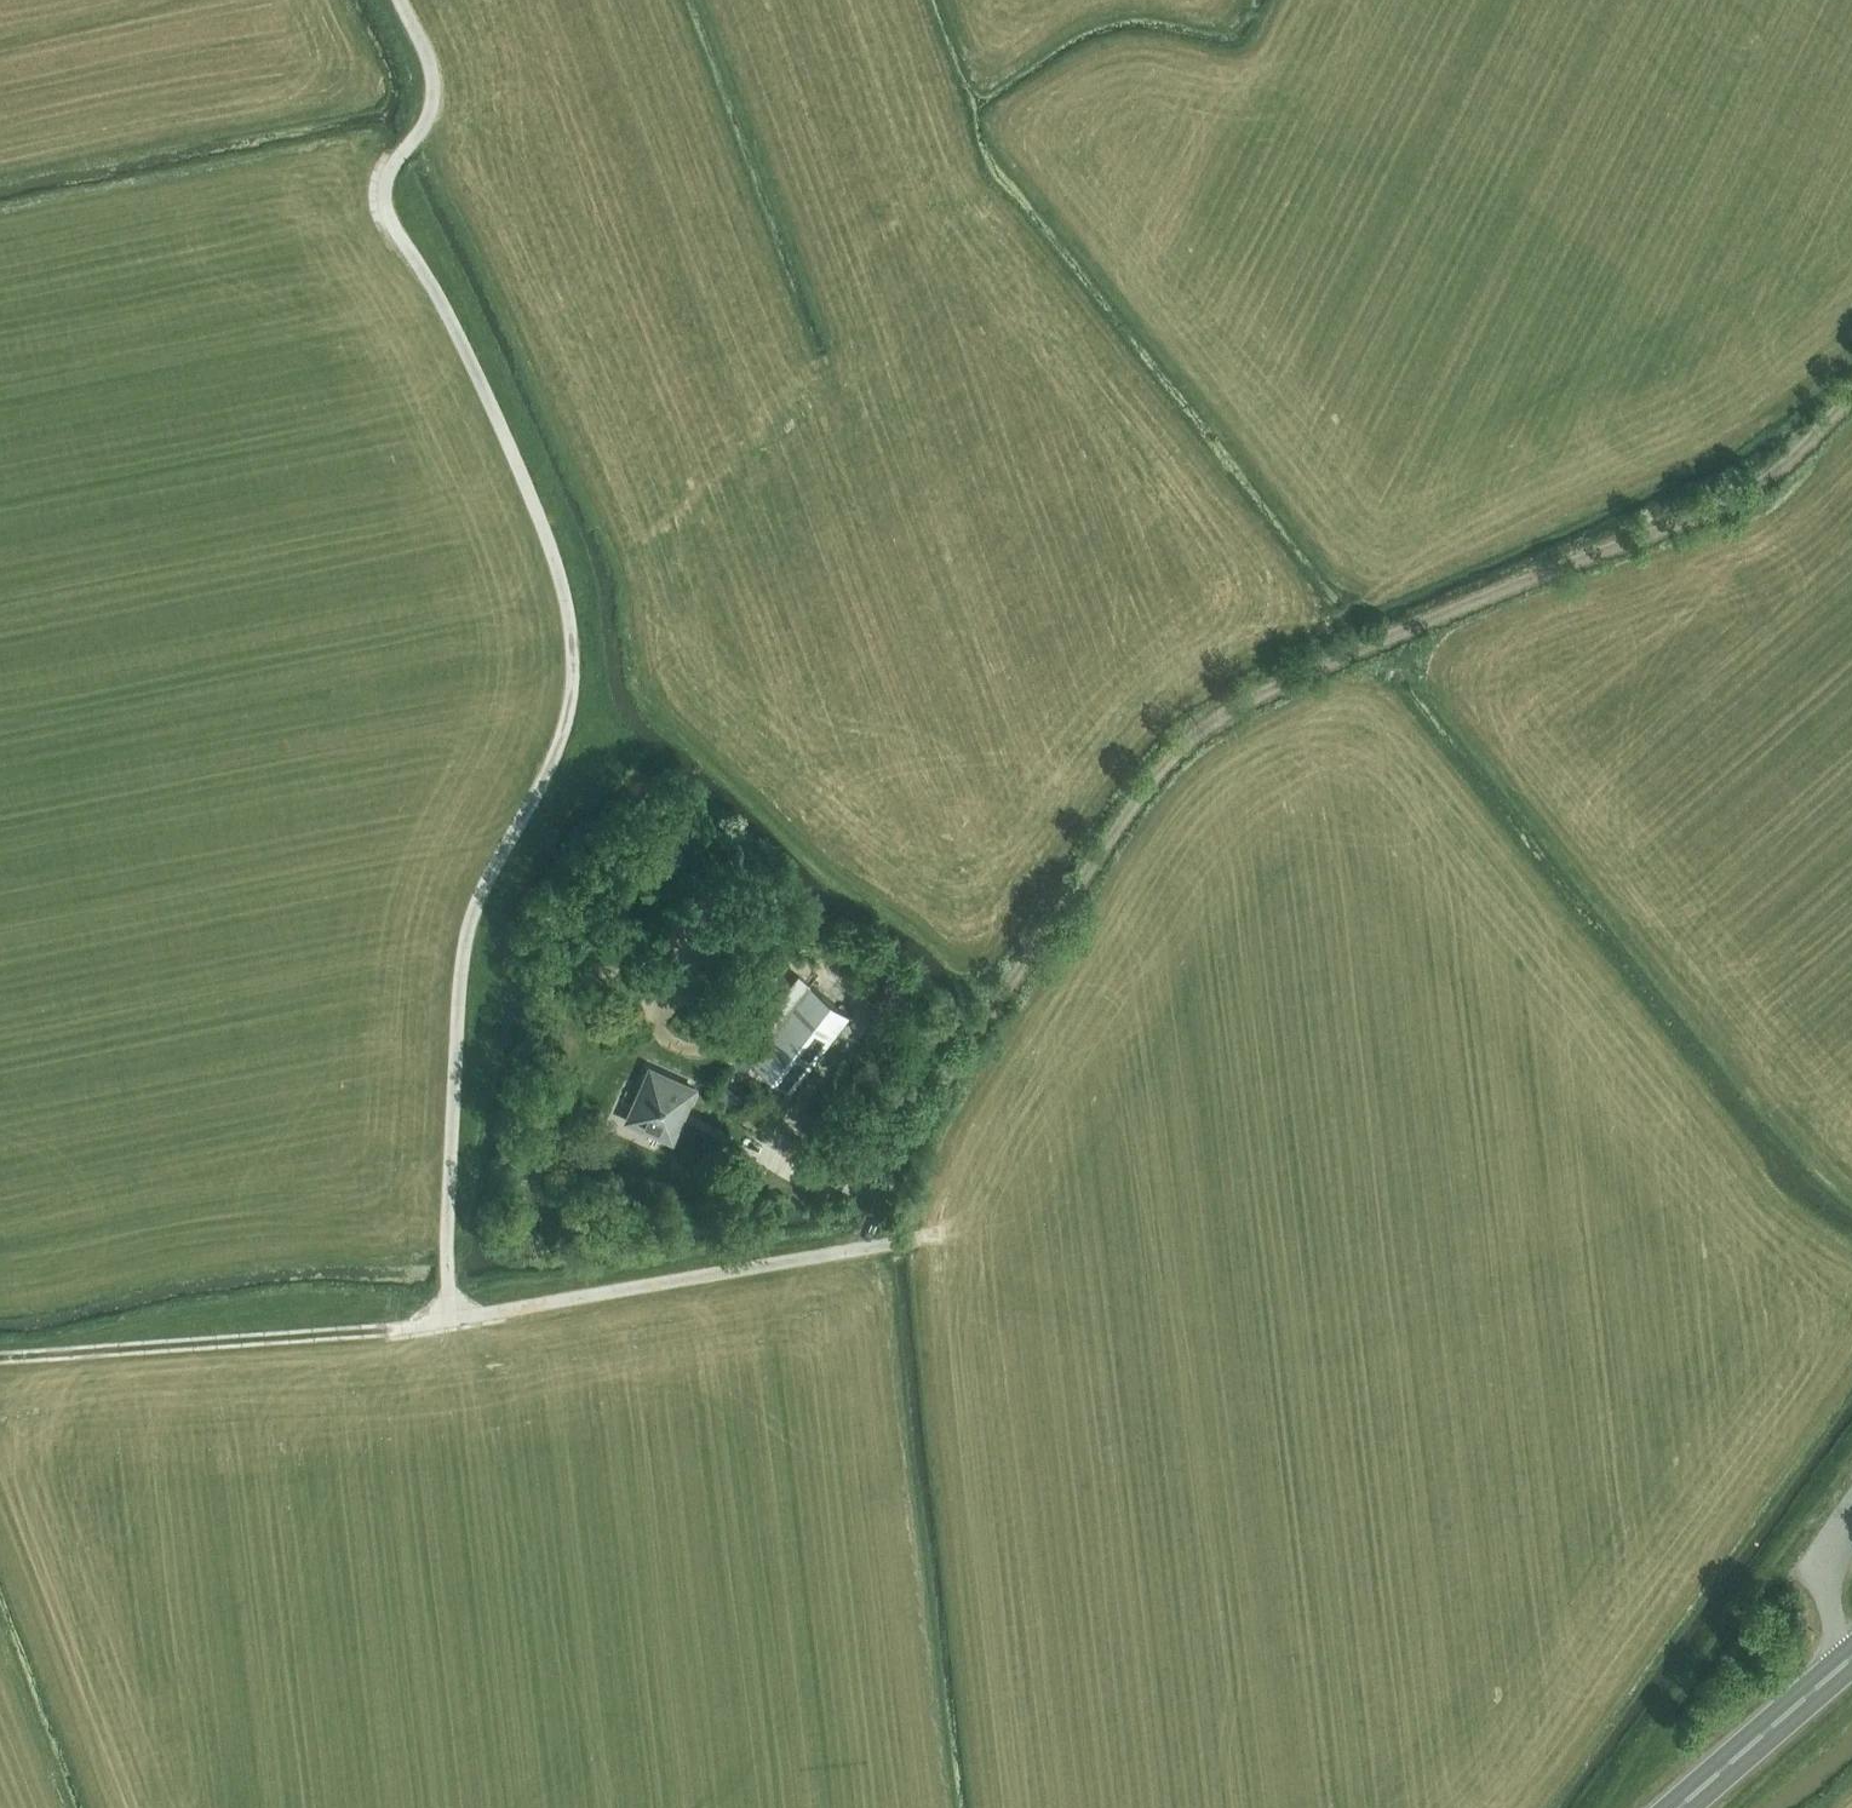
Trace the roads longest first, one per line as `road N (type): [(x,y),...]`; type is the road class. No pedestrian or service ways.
road 1 (track): [(397,0),(423,48),(437,105),(386,179),(385,206),(450,313),(524,471),(563,564),(577,637),(577,689),(563,750),(548,791),(480,906),(468,949),(449,1206),(454,1322)]
road 2 (track): [(935,1234),(404,1329)]
road 3 (trunk): [(1680,1807),(1826,1681)]

